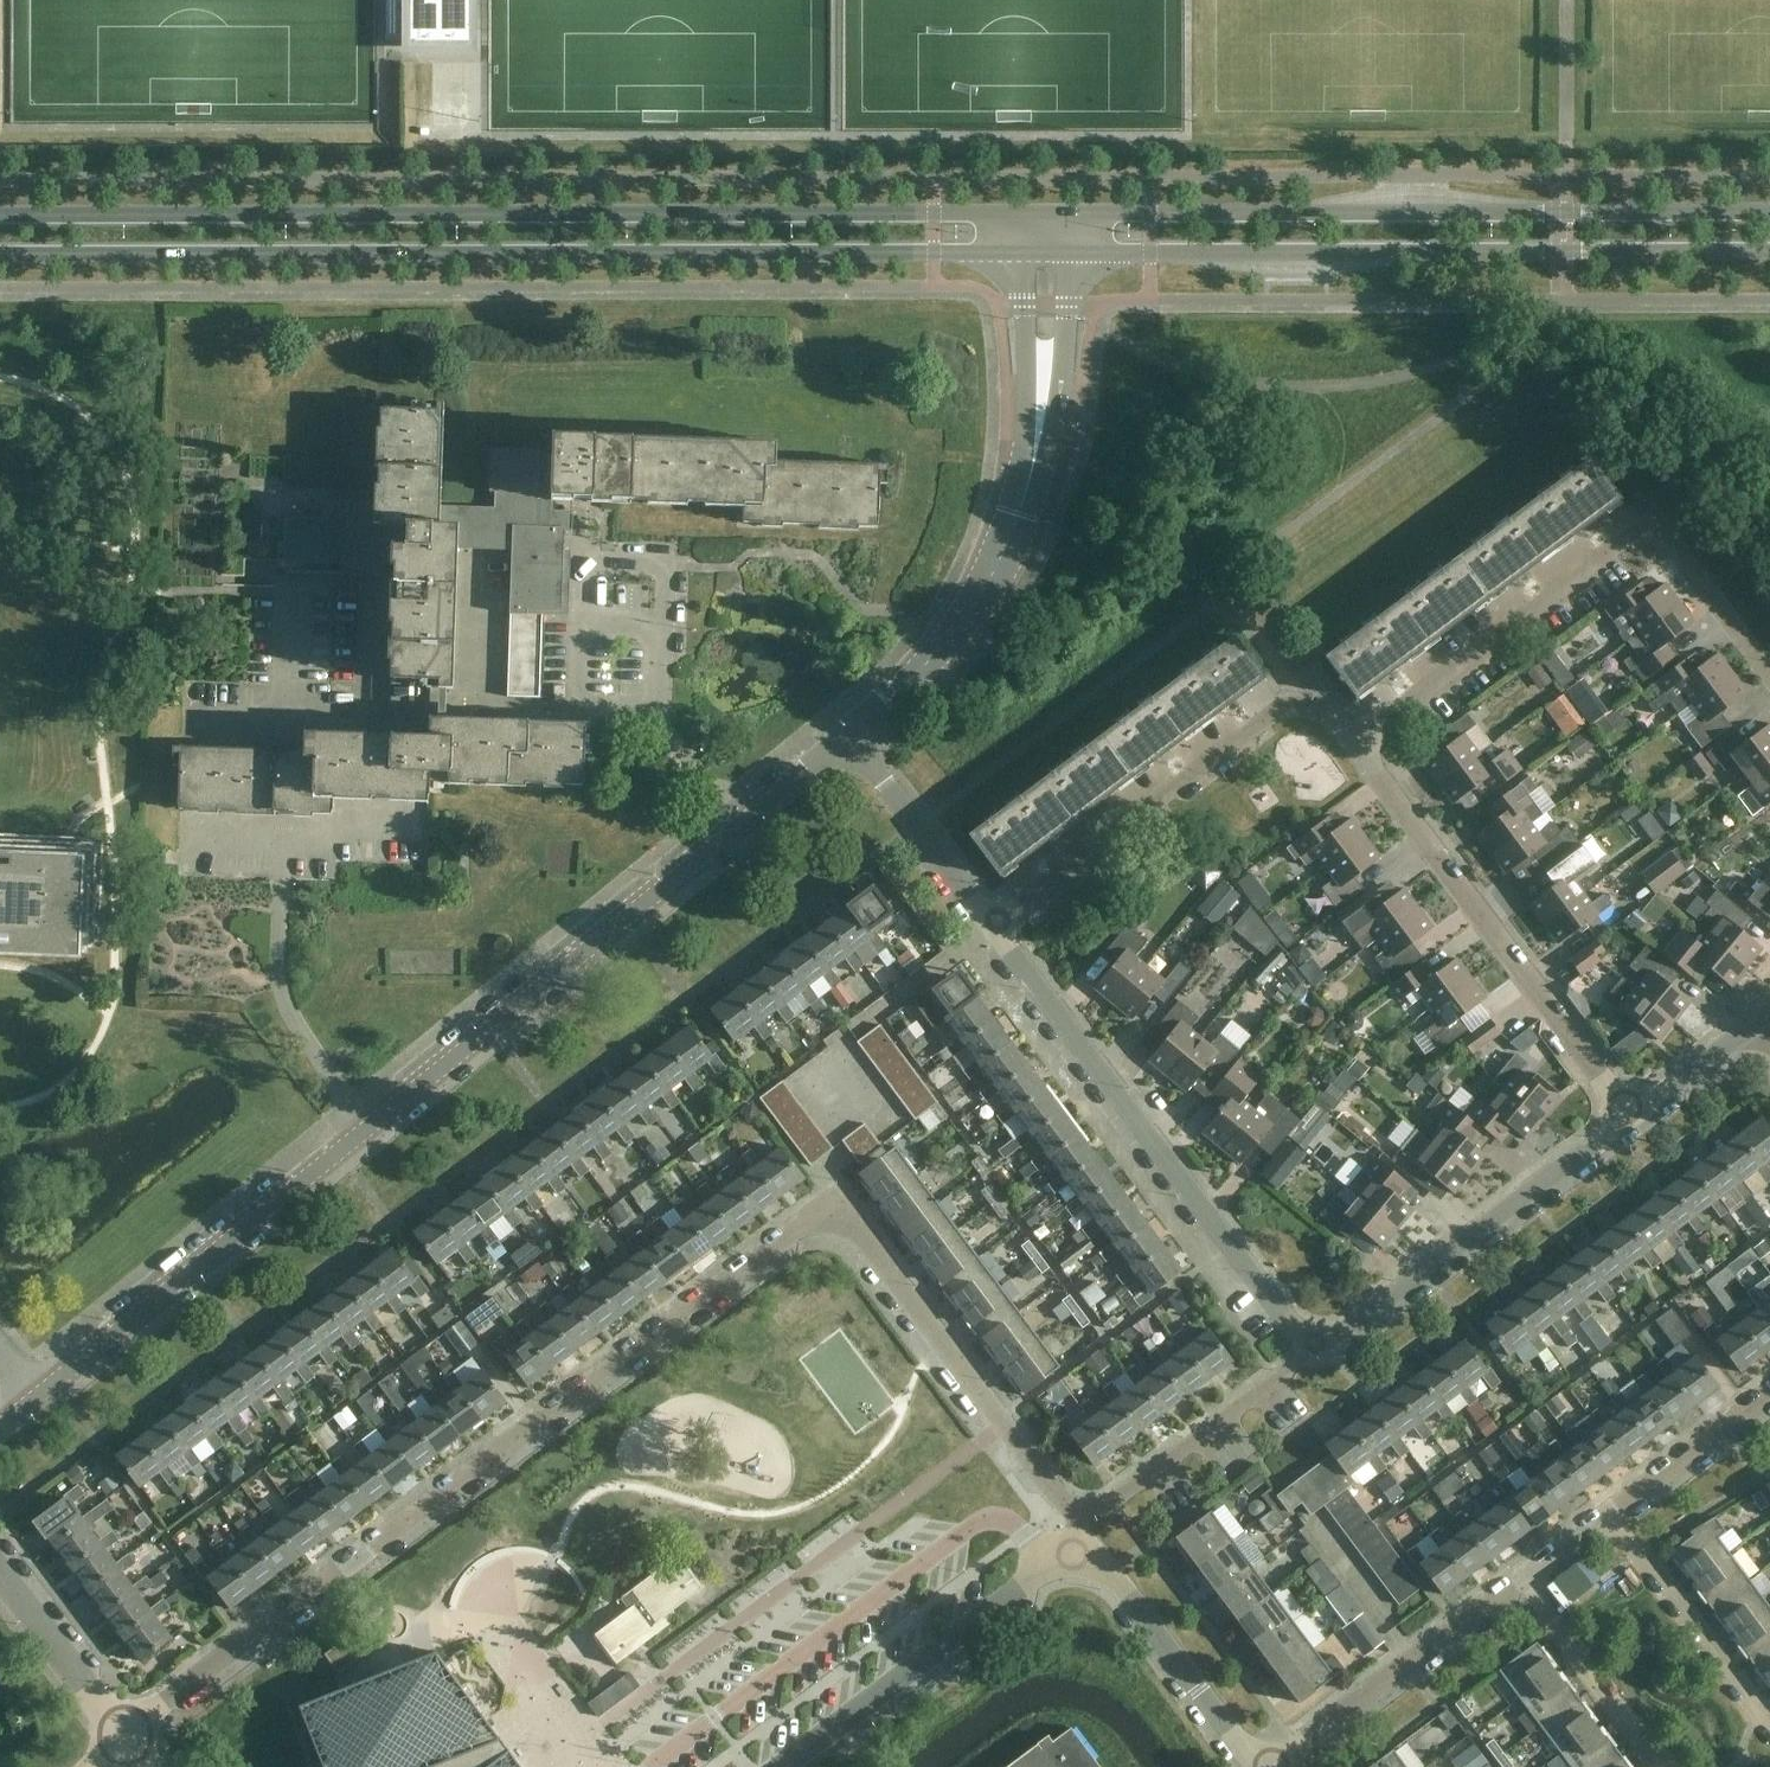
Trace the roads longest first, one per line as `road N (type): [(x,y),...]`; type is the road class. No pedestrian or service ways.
road 1 (residential): [(125,1737),(793,1230),(820,1220),(867,1236),(1059,1501),(1080,1510)]
road 2 (secondary): [(1044,215),(0,214)]
road 3 (secondary): [(0,253),(1042,252)]
road 4 (secondary): [(1042,252),(1769,251)]
road 5 (secondary): [(1769,213),(1044,215)]
road 6 (residential): [(727,830),(658,726),(632,717),(189,709)]
road 7 (residential): [(1357,740),(1648,524),(1769,677)]
road 8 (unclassified): [(853,733),(981,586),(1018,520),(1037,435),(1042,252)]
road 9 (unclassified): [(1312,1339),(1294,1330),(992,927)]
road 10 (unclassified): [(360,1132),(727,830)]
road 11 (residential): [(1630,1116),(1357,740)]
road 12 (unclassified): [(0,1425),(360,1132)]
road 13 (residential): [(992,927),(1260,716),(1306,710),(1357,740)]
road 14 (unclassified): [(1312,1339),(1346,1336),(1630,1116)]
road 15 (residential): [(773,1766),(1043,1558),(1075,1548)]
road 16 (residential): [(1267,1766),(1522,1576)]
road 17 (unclassified): [(360,1132),(282,998),(280,851)]
road 18 (residential): [(1258,1766),(1111,1569),(1075,1548)]
road 19 (residential): [(1609,1511),(1769,1728)]
road 20 (residential): [(1080,1510),(1104,1508),(1285,1372)]
road 21 (unclassified): [(992,927),(853,733)]
road 22 (residential): [(1522,1576),(1664,1766)]
road 23 (unclassified): [(125,1737),(0,1569)]
road 24 (residential): [(1609,1511),(1769,1390)]
road 25 (unclassified): [(1630,1116),(1766,1019)]
road 26 (unclassified): [(727,830),(853,733)]

